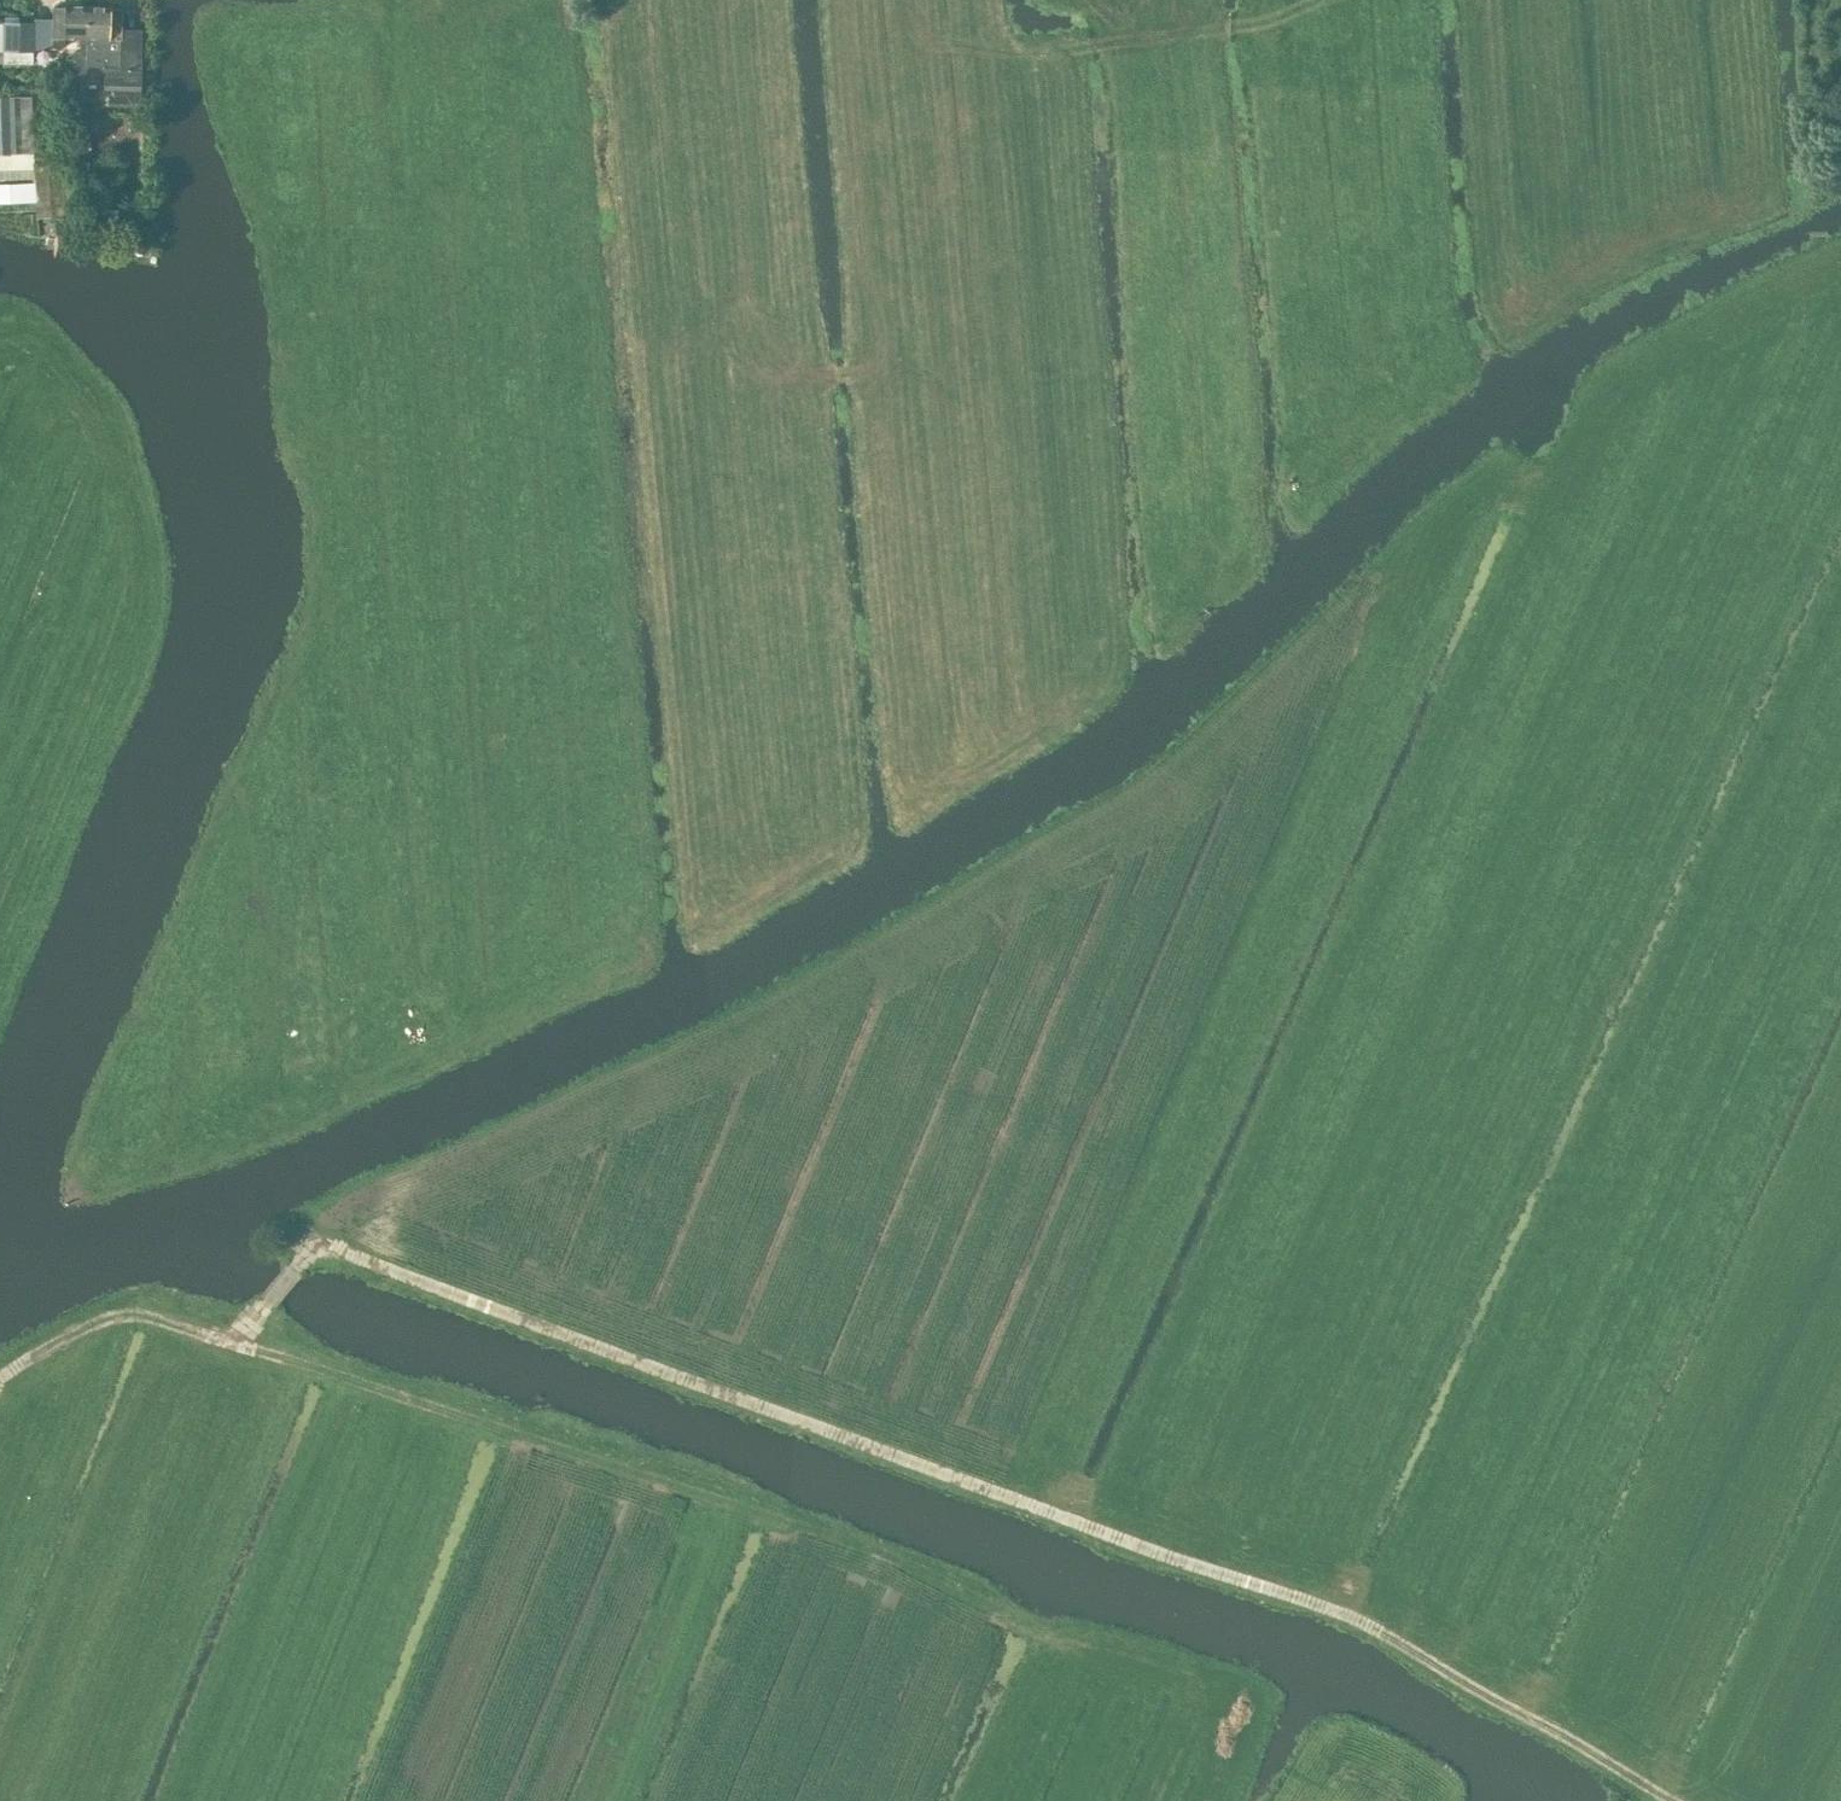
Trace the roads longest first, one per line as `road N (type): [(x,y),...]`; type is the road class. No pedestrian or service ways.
road 1 (track): [(1636,1777),(1333,1609),(324,1244),(305,1252),(238,1335)]
road 2 (track): [(0,1391),(137,1318),(238,1335),(786,1518),(869,1535),(1050,1621),(1173,1663),(1182,1685),(1137,1800)]

